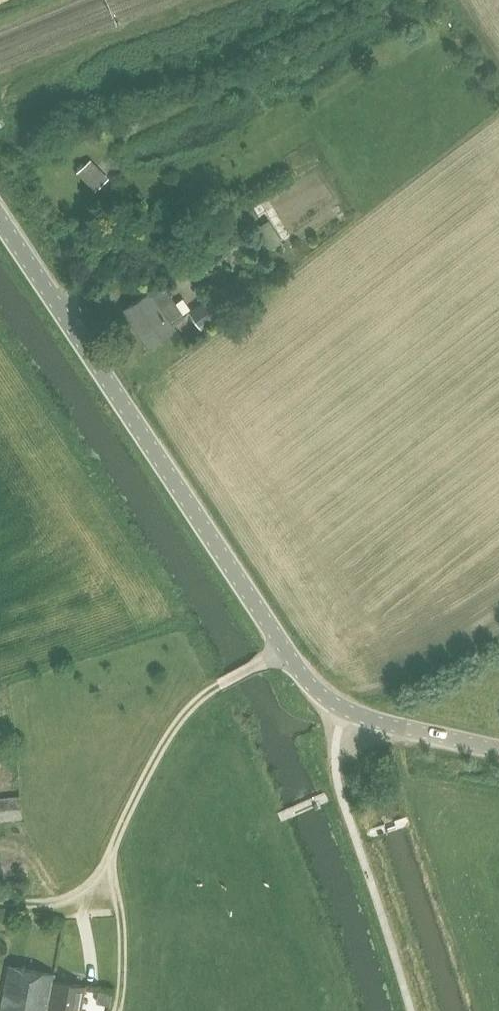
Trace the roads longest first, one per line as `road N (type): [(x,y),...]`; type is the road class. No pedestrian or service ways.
road 1 (tertiary): [(498,749),(362,716),(311,685),(0,219)]
road 2 (track): [(286,650),(186,712),(88,888),(50,905),(0,900)]

